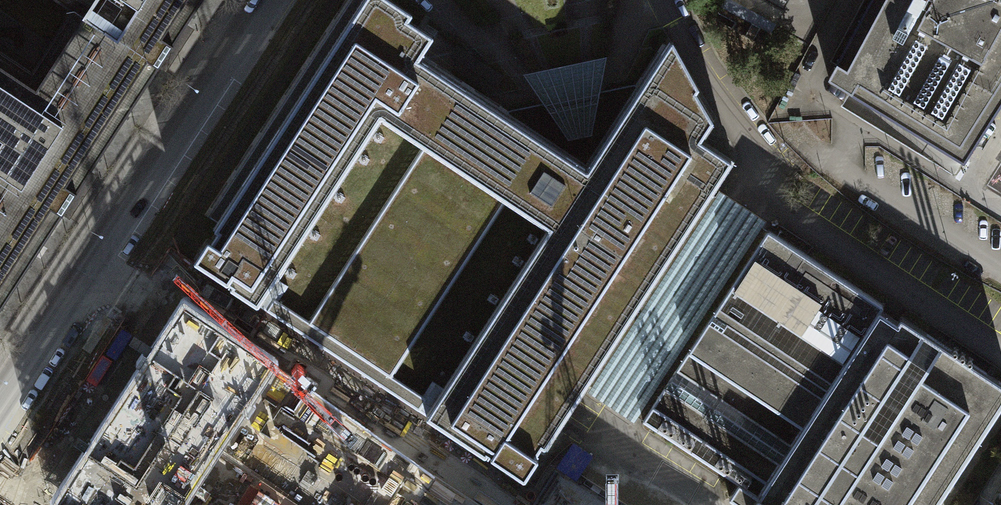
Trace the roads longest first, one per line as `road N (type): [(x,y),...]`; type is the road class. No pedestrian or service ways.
road 1 (unclassified): [(0,402),(267,0)]

